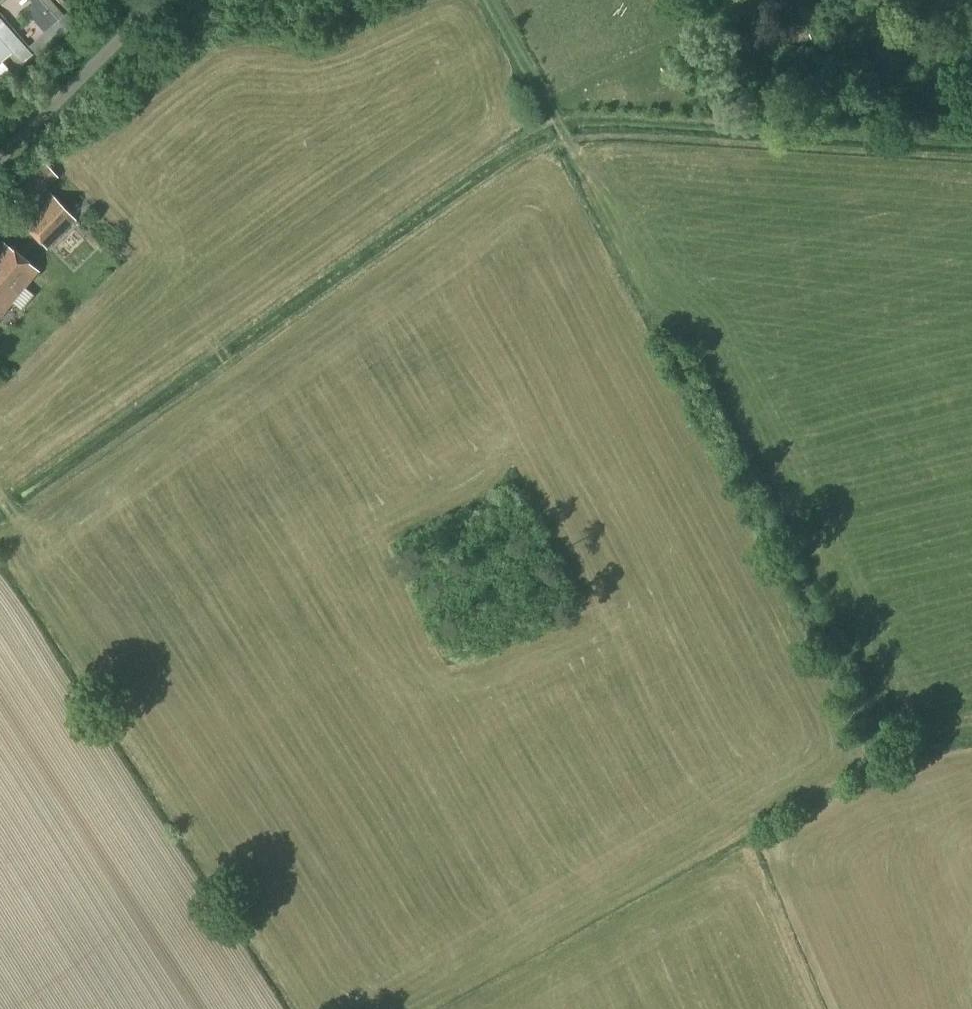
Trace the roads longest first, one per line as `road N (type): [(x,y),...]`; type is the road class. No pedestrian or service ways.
road 1 (unclassified): [(0,148),(147,0)]

